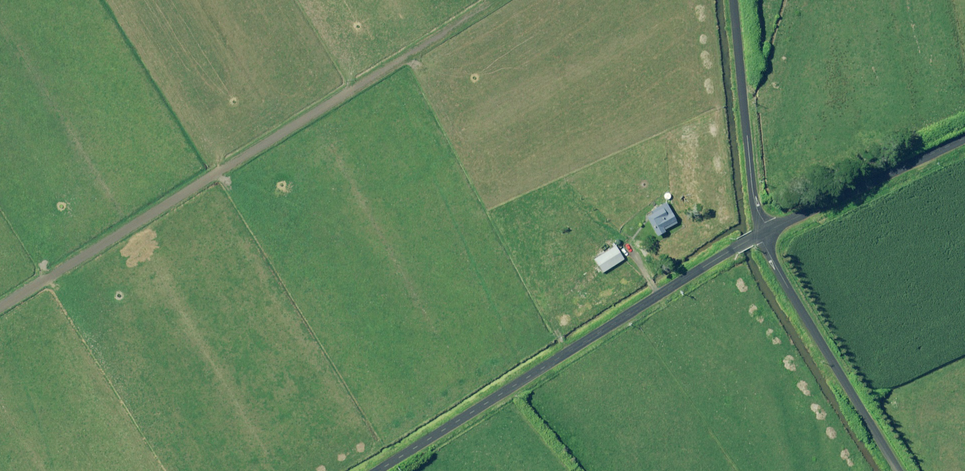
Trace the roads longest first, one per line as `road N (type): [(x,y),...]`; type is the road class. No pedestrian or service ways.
road 1 (unclassified): [(0,301),(484,0)]
road 2 (tertiary): [(764,233),(377,470)]
road 3 (unclassified): [(901,470),(788,288),(764,233)]
road 4 (unclassified): [(733,0),(753,193),(764,233)]
road 5 (tertiary): [(964,139),(764,233)]

